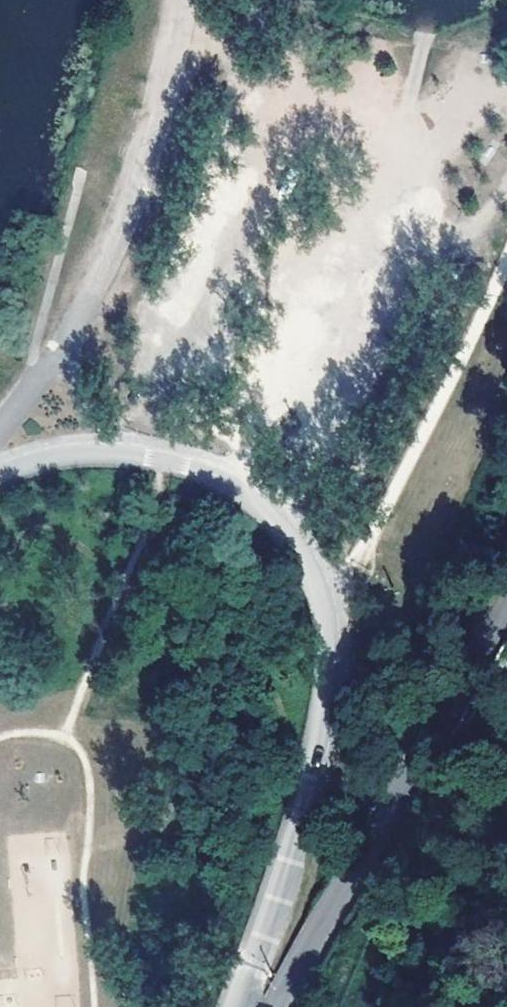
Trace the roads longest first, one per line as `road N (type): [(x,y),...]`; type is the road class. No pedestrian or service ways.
road 1 (residential): [(239,1006),(266,938),(336,676),(328,597),(305,547),(279,517),(215,472),(103,450),(58,453),(0,472)]
road 2 (tertiary): [(276,1006),(506,582)]

